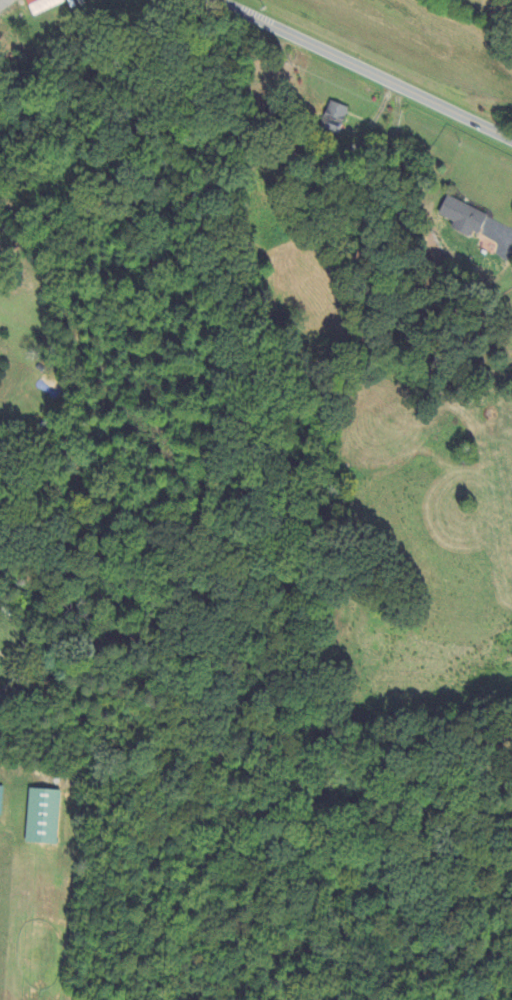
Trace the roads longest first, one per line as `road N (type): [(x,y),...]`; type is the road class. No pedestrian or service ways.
road 1 (residential): [(511,142),(217,0)]

